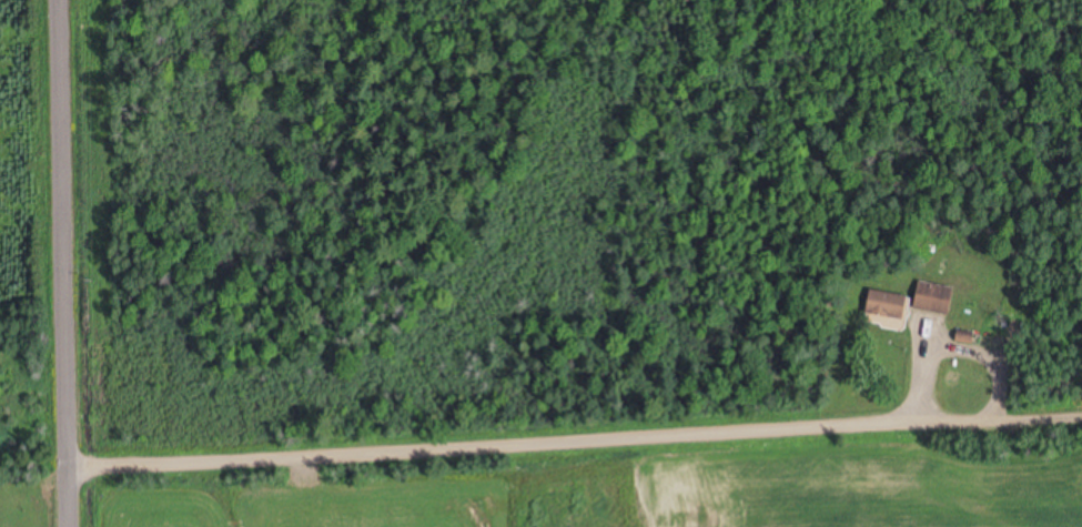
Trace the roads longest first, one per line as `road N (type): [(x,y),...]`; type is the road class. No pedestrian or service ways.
road 1 (residential): [(48,456),(1081,404)]
road 2 (residential): [(49,526),(42,0)]

